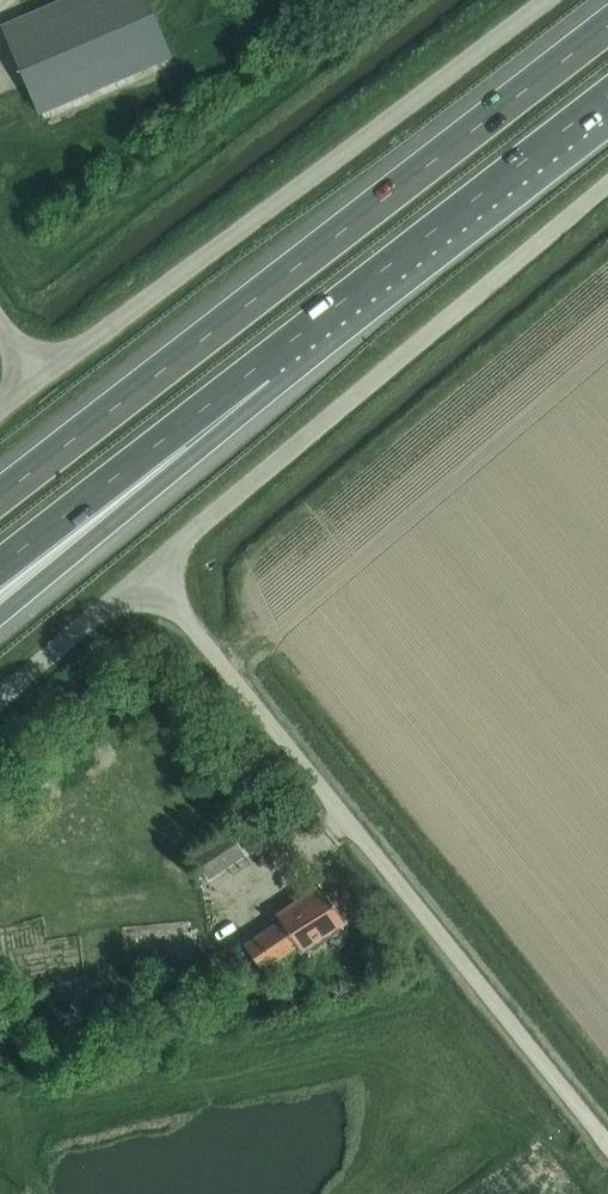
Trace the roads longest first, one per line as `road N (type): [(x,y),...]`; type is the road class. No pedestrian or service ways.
road 1 (motorway): [(607,25),(0,494)]
road 2 (unclassified): [(607,1151),(153,574)]
road 3 (unclassified): [(36,383),(544,0)]
road 4 (unclassified): [(153,574),(607,195)]
road 5 (motorway): [(260,363),(607,94)]
road 6 (motorway): [(0,601),(260,363)]
road 7 (motorway): [(0,564),(260,363)]
road 8 (unclassified): [(0,703),(153,574)]

